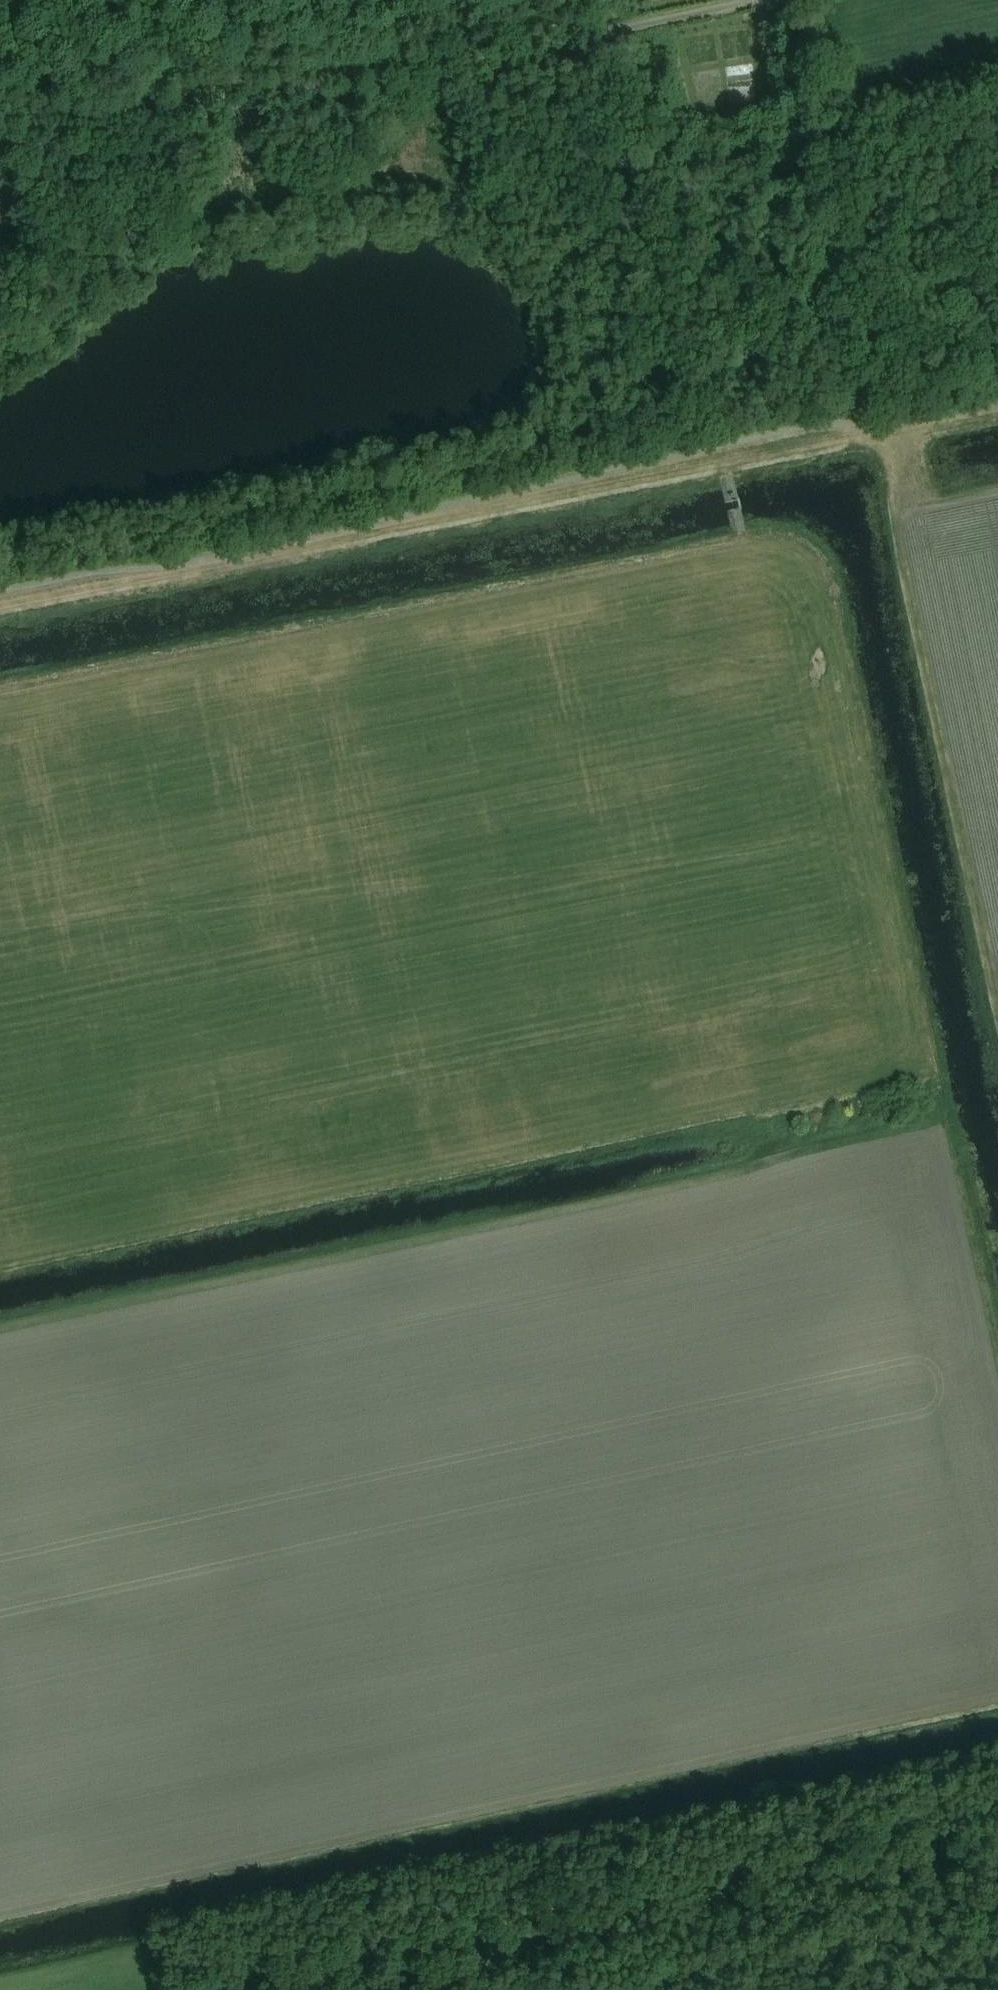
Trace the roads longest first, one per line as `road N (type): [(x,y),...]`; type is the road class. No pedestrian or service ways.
road 1 (track): [(0,152),(787,7)]

